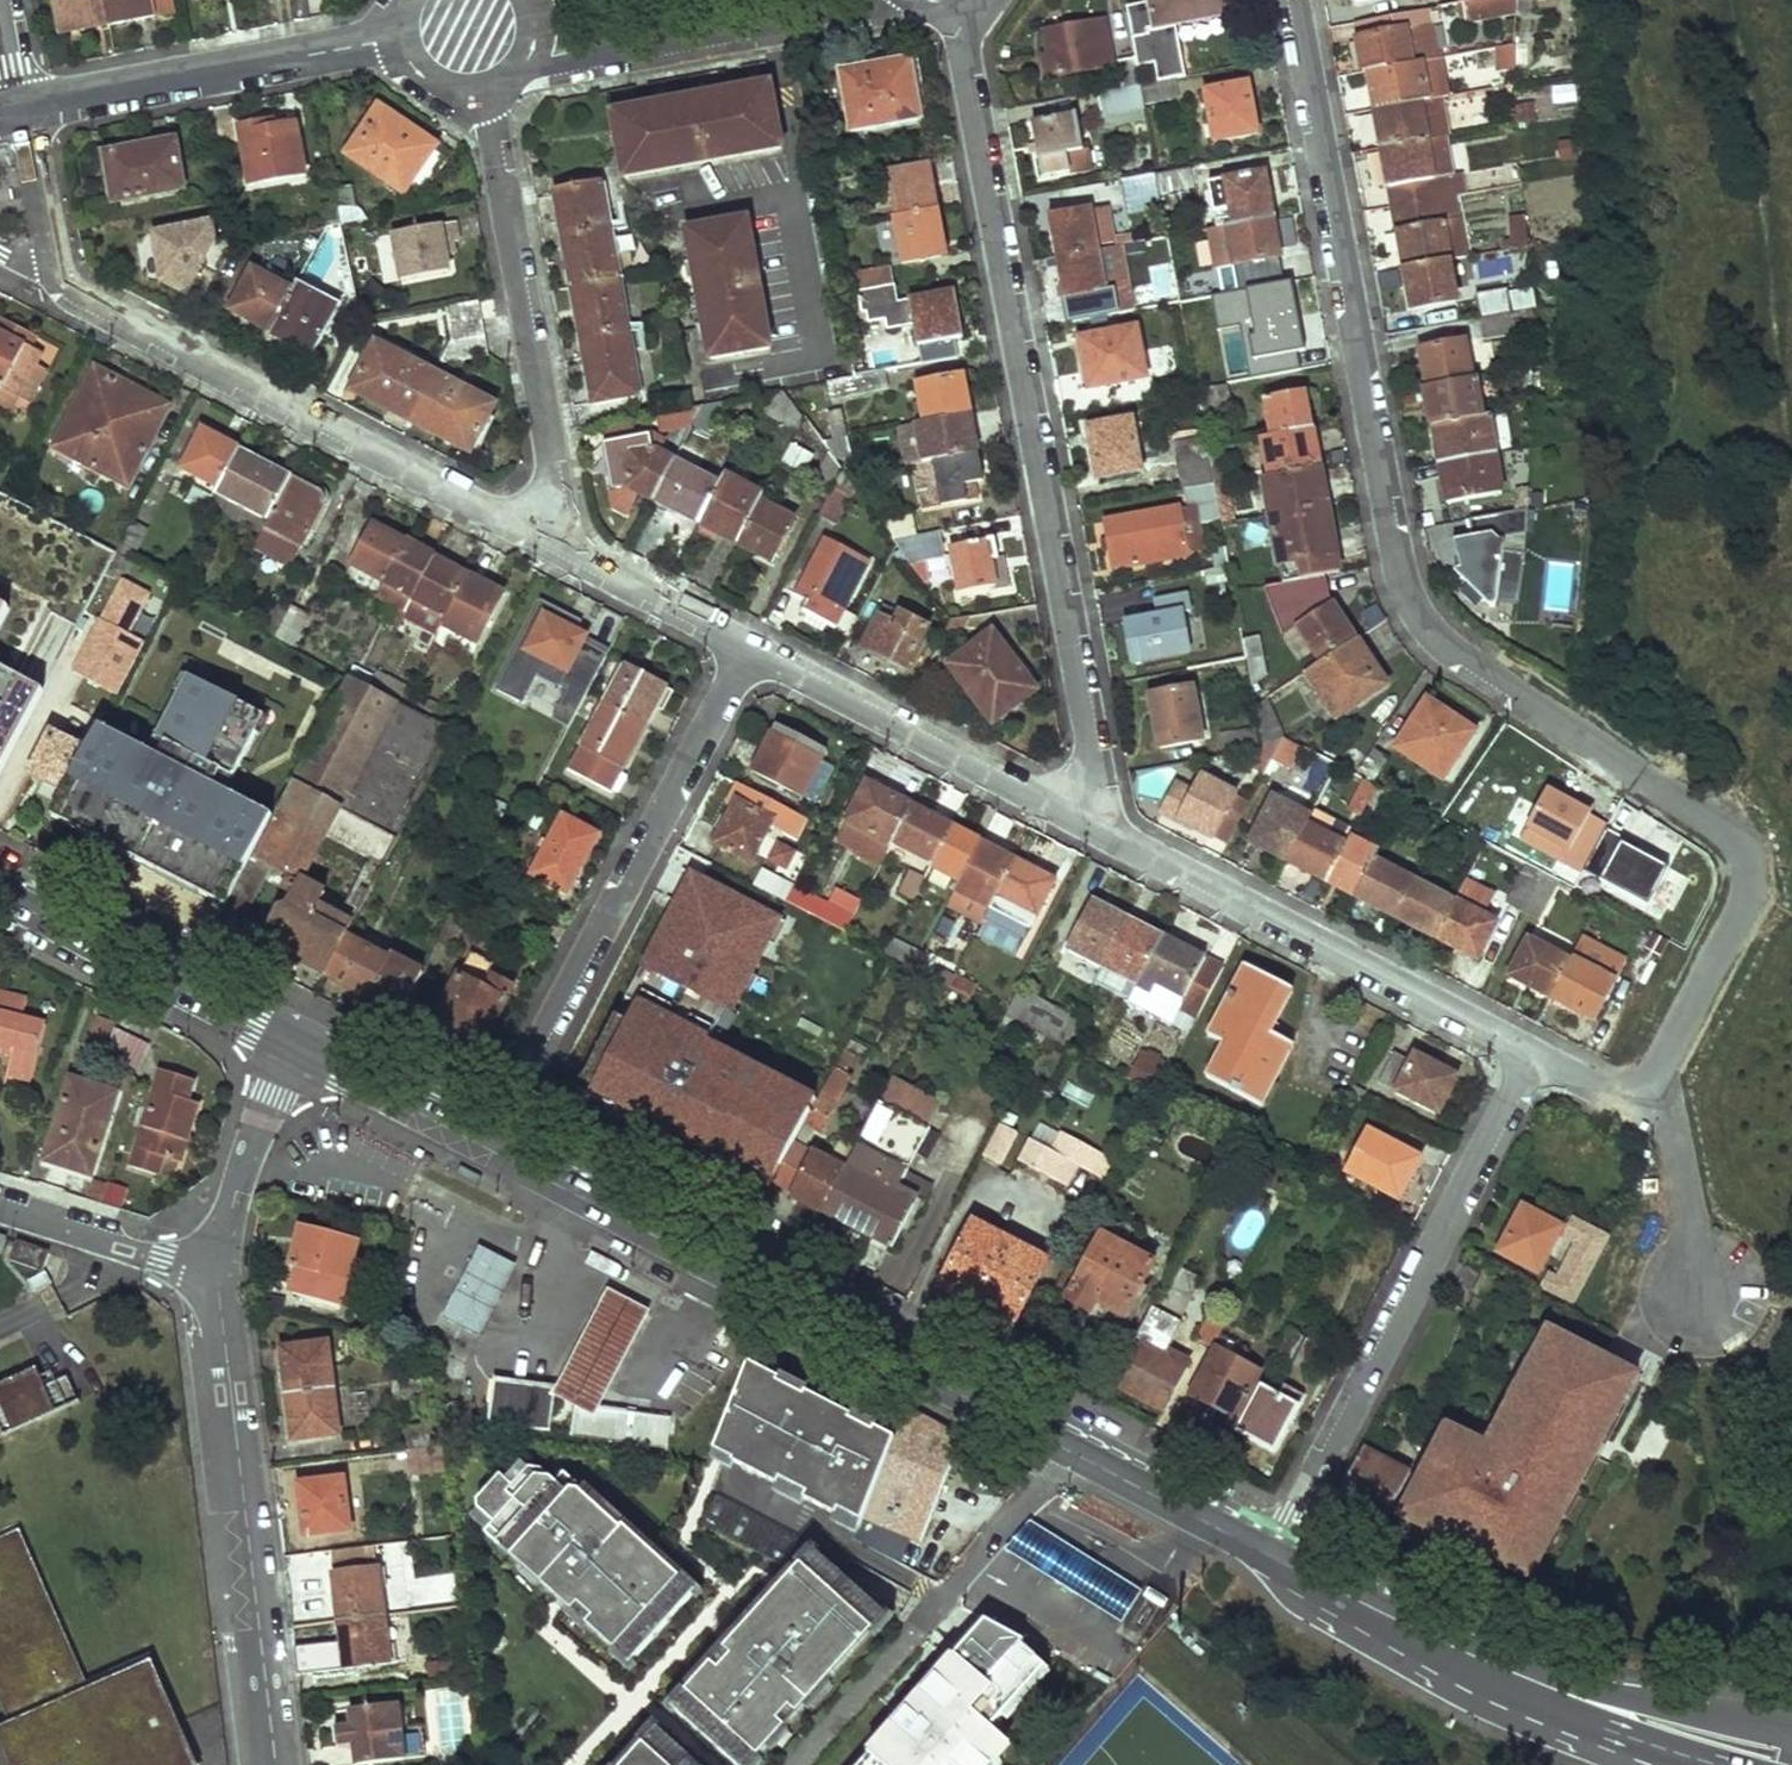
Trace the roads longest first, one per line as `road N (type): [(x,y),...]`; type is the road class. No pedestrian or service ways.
road 1 (residential): [(1290,0),(1410,600),(1451,650),(1730,835),(1744,854),(1744,906),(1640,1108)]
road 2 (primary): [(489,1144),(1270,1555)]
road 3 (residential): [(954,0),(1107,833)]
road 4 (residential): [(55,272),(83,302),(563,549)]
road 5 (residential): [(1270,1555),(1532,1056)]
road 6 (residential): [(489,1144),(751,648)]
road 7 (residential): [(217,1275),(275,1764)]
road 8 (residential): [(1107,833),(1532,1056)]
road 9 (residential): [(563,549),(485,91)]
road 10 (residential): [(751,648),(1107,833)]
road 11 (residential): [(23,109),(400,37)]
road 12 (residential): [(524,64),(861,0)]
road 13 (primary): [(1785,1728),(1462,1652)]
road 14 (primary): [(0,896),(294,1040)]
road 15 (residential): [(217,1275),(242,1170),(294,1040)]
road 16 (residential): [(0,1210),(217,1275)]
road 17 (primary): [(294,1040),(489,1144)]
road 18 (primary): [(1270,1555),(1462,1652)]
road 19 (residential): [(563,549),(751,648)]
road 20 (residential): [(1640,1108),(1675,1144),(1702,1294)]
road 21 (residential): [(23,109),(55,272)]
road 22 (primary): [(1462,1652),(1608,1731)]

